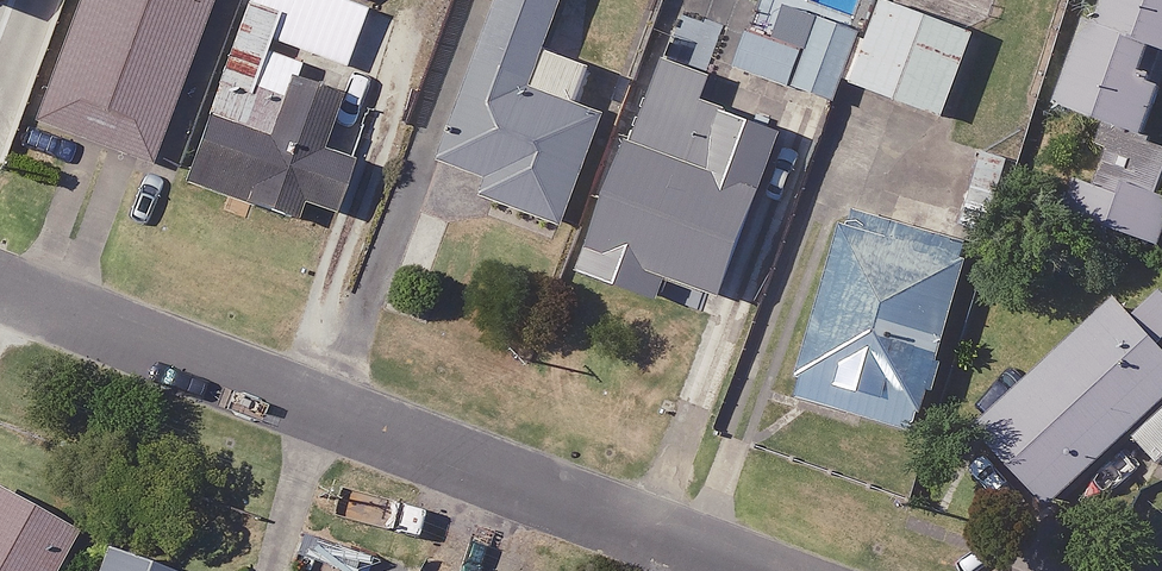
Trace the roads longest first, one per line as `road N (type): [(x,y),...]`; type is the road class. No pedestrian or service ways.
road 1 (residential): [(0,285),(745,570)]

